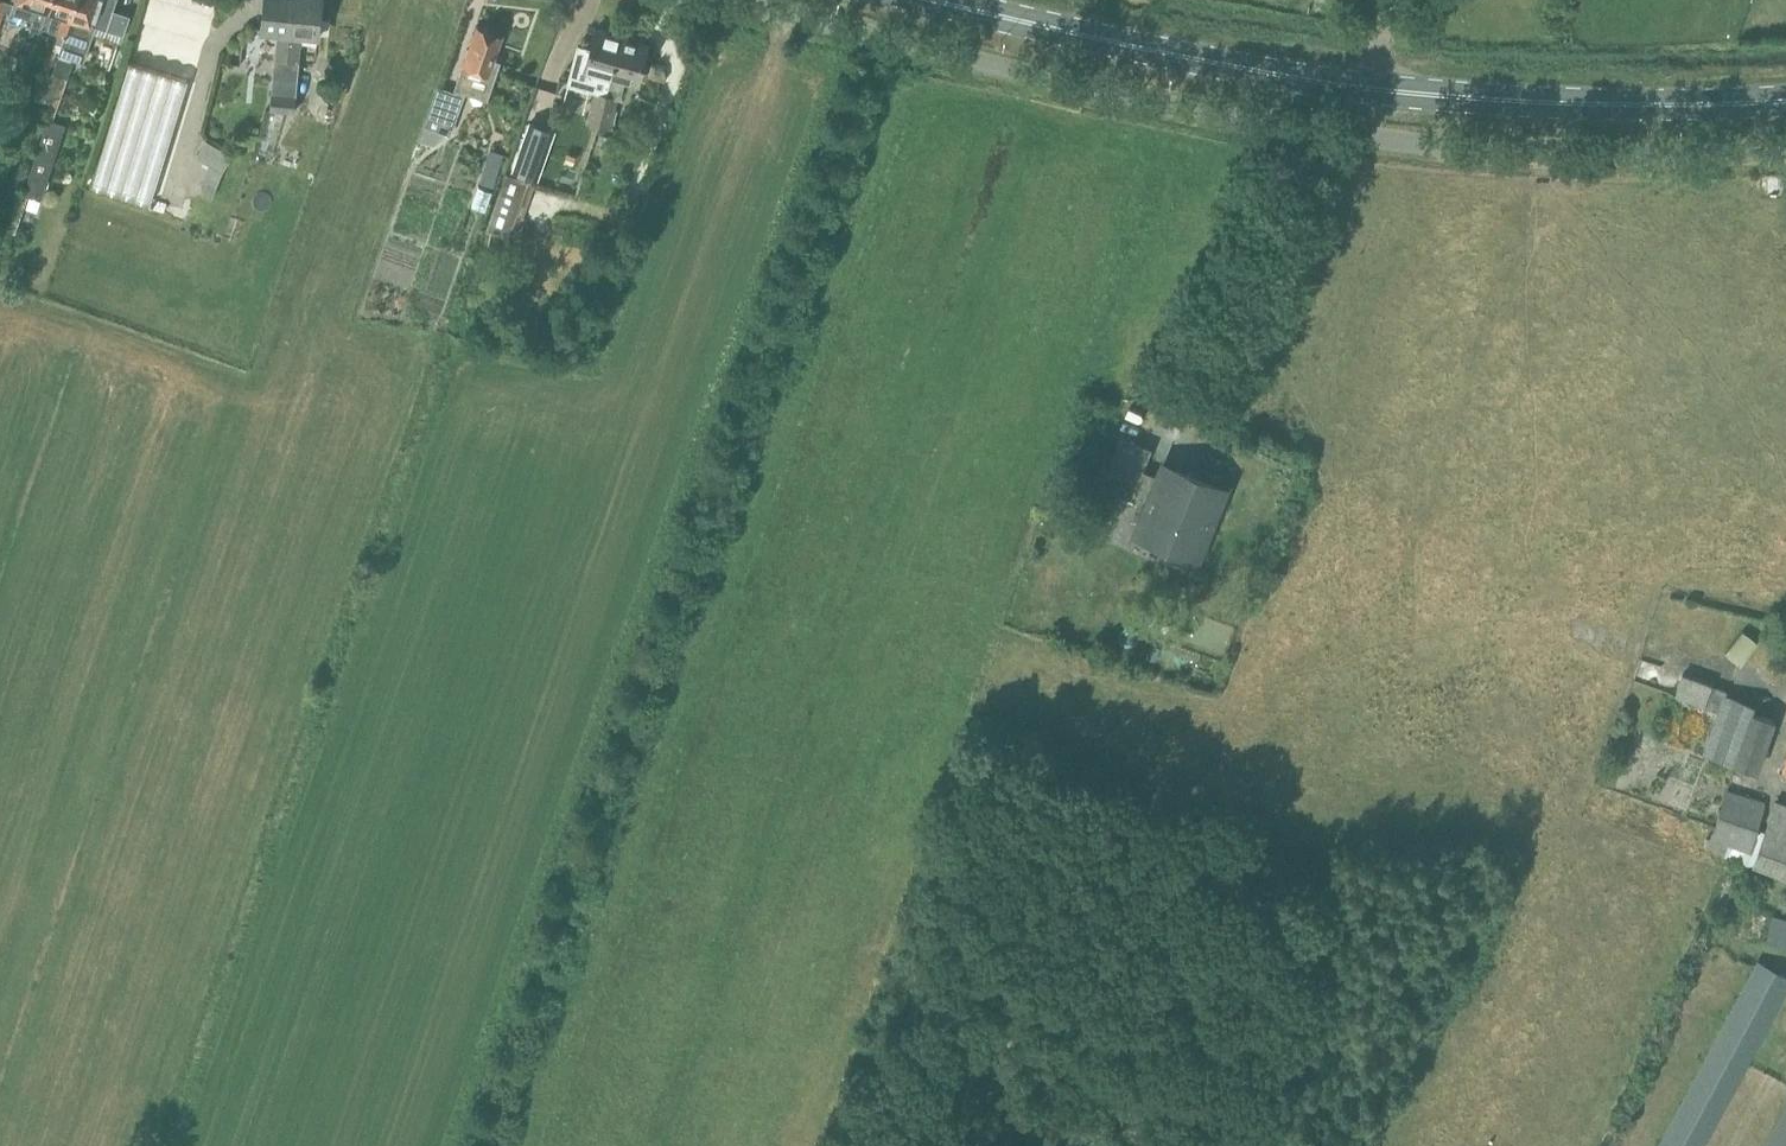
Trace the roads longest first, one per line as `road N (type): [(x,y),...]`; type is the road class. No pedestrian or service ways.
road 1 (unclassified): [(1362,135),(1101,91),(730,0)]
road 2 (primary): [(1367,88),(936,0)]
road 3 (unclassified): [(1785,148),(1510,150),(1362,135)]
road 4 (primary): [(1785,100),(1511,100),(1367,88)]

